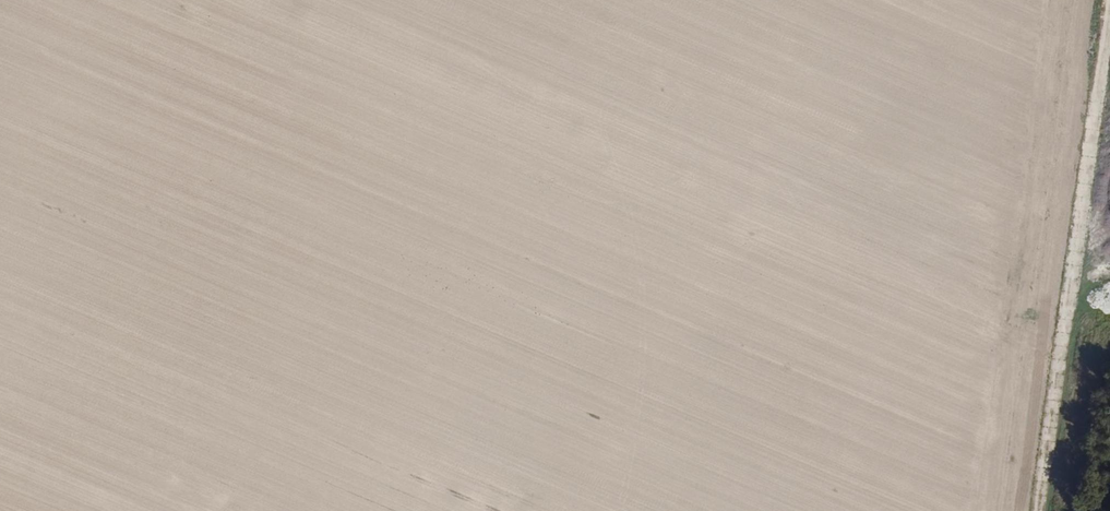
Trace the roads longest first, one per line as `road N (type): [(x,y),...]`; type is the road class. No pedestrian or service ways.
road 1 (track): [(1041,510),(1109,1)]

